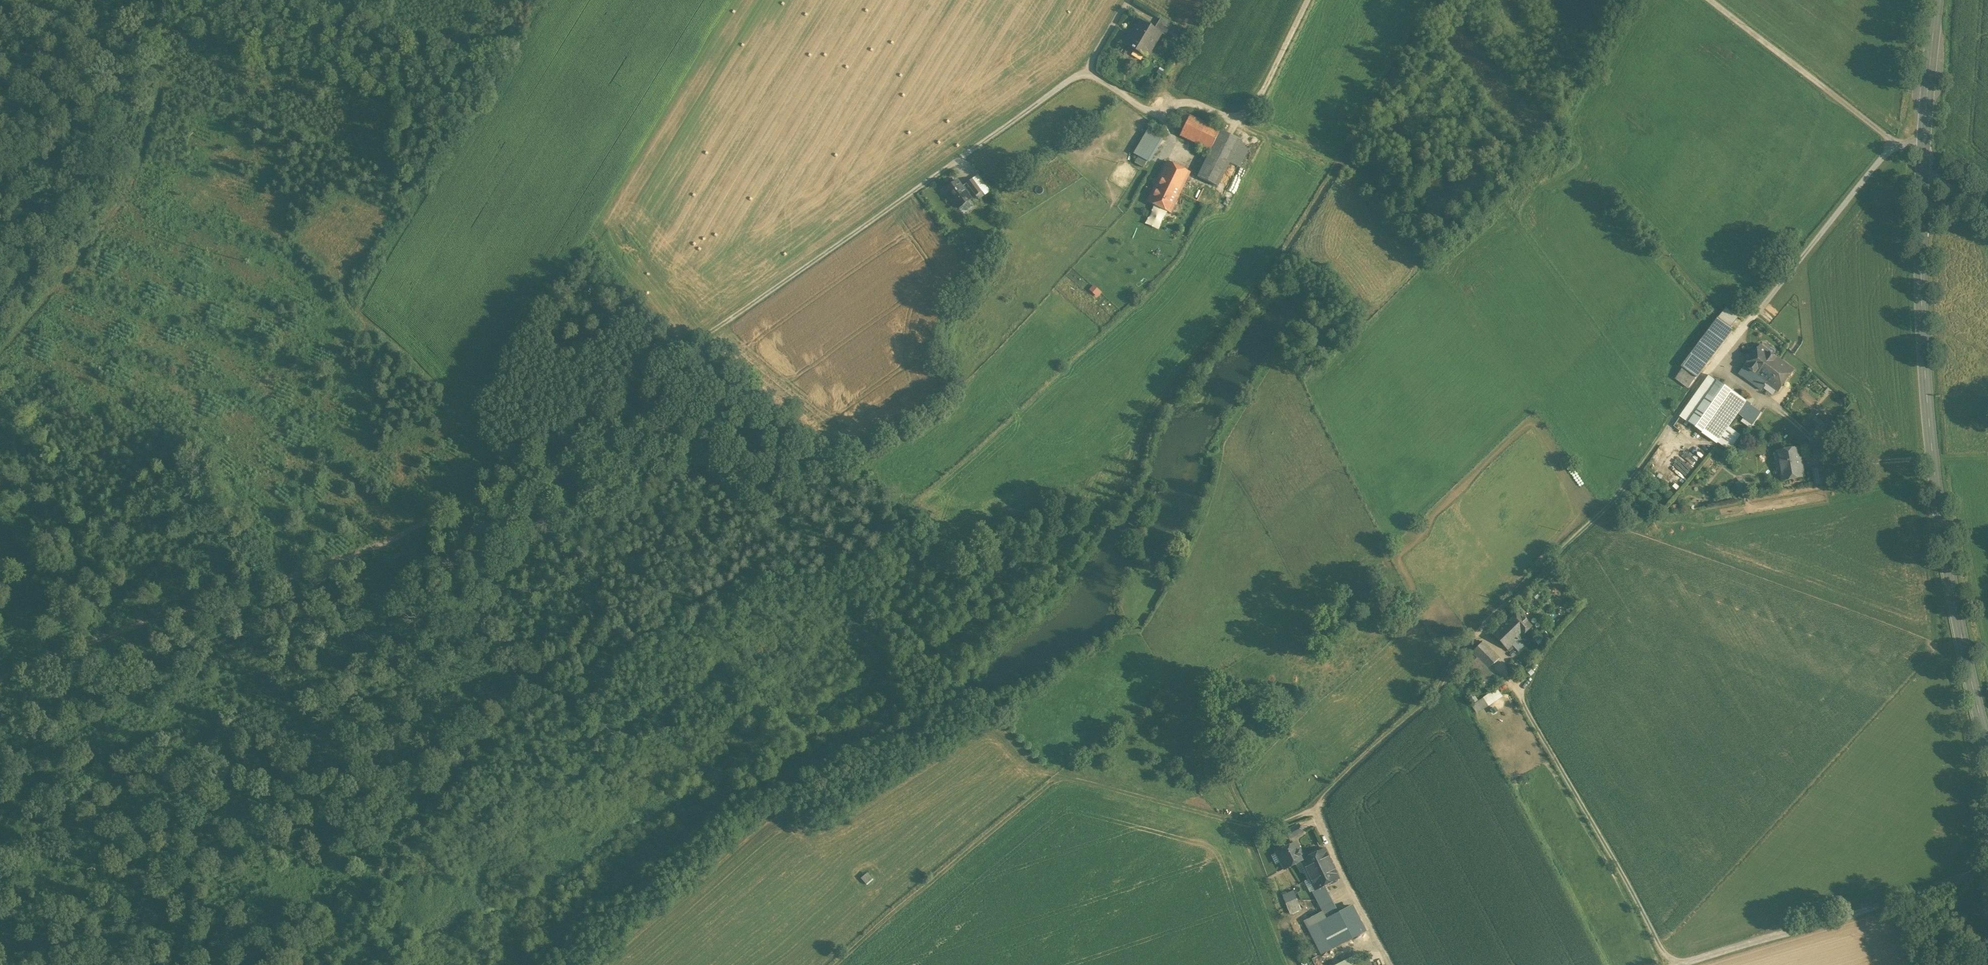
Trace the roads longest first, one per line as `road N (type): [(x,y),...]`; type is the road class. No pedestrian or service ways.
road 1 (track): [(0,679),(106,634),(370,552),(476,497),(1088,73),(1130,0)]
road 2 (unclassified): [(1314,809),(1429,694),(1479,630),(1635,479),(1714,361),(1895,142)]
road 3 (track): [(835,964),(1055,778),(1254,822),(1314,809)]
road 4 (secondary): [(1987,744),(1943,537),(1922,332),(1923,221)]
road 5 (track): [(168,0),(150,145),(89,247),(0,360)]
road 6 (track): [(1479,630),(1672,964)]
road 7 (unclassified): [(1308,0),(1251,116),(1233,120),(1182,102),(1148,109),(1088,73)]
road 8 (unclassified): [(1895,142),(1711,0)]
road 9 (track): [(69,650),(90,696),(115,807),(164,839)]
road 10 (track): [(1862,910),(1671,964)]
road 11 (track): [(1389,964),(1314,809)]
road 12 (secondary): [(1924,146),(1938,0)]
road 13 (track): [(1862,910),(1987,864)]

